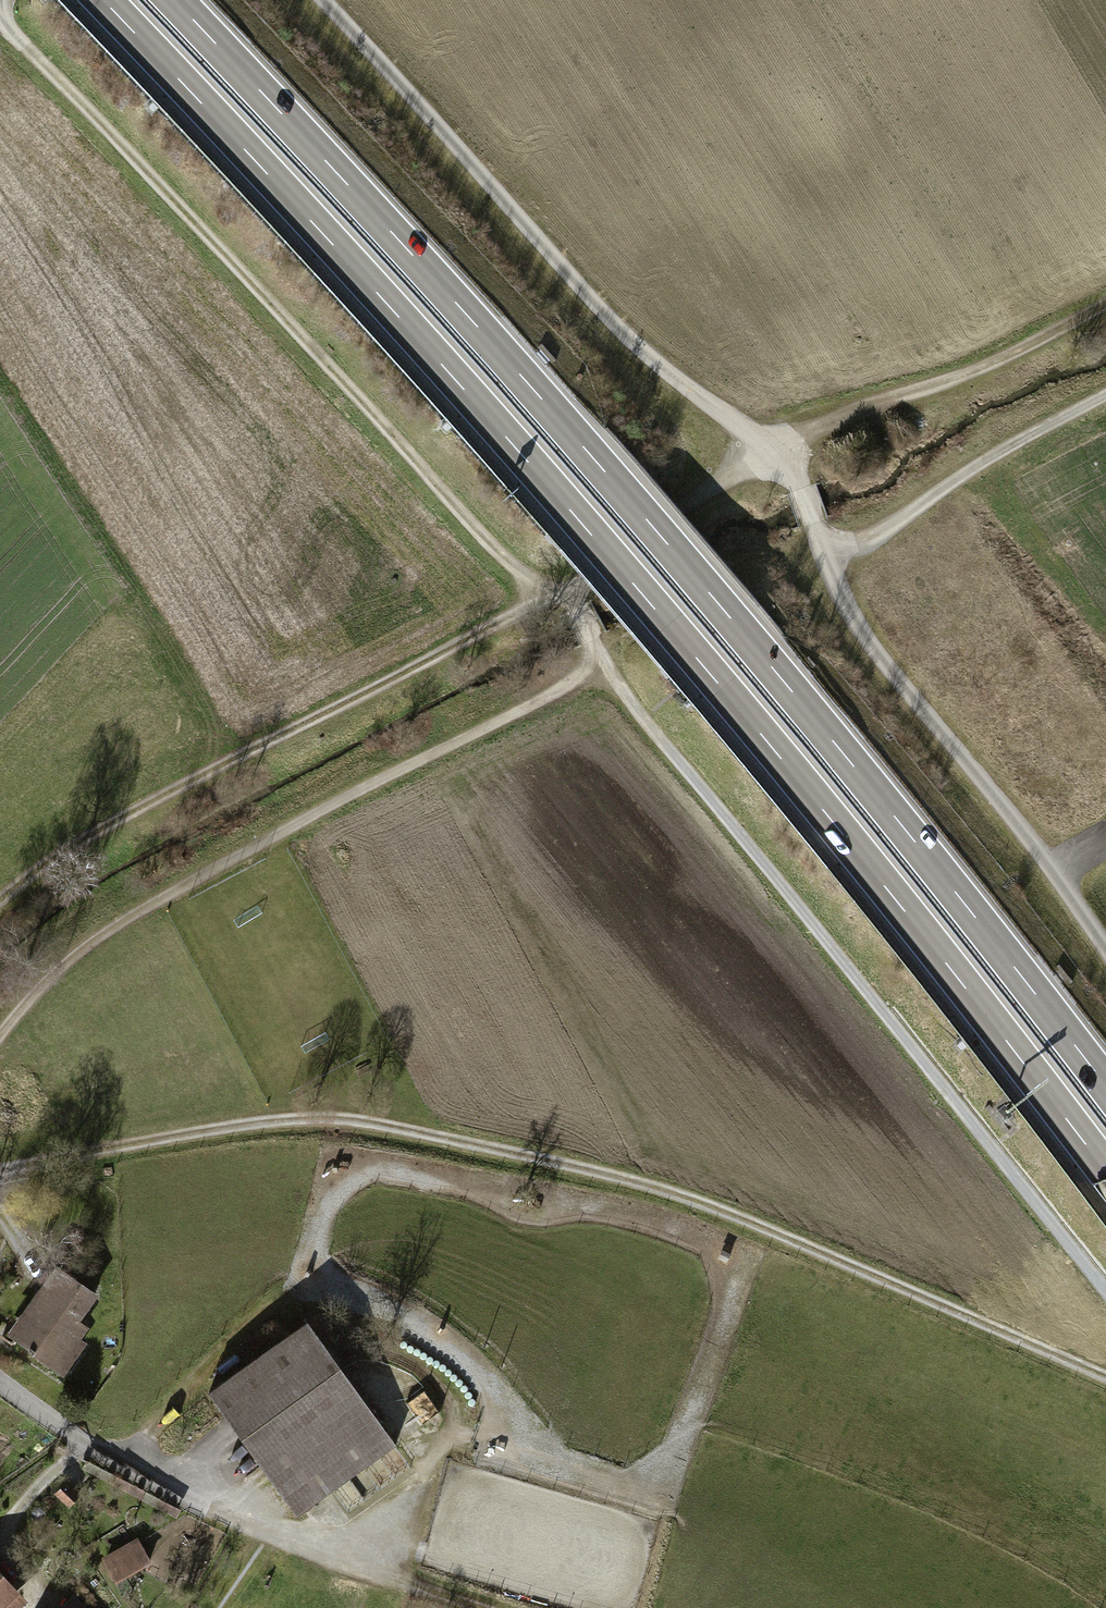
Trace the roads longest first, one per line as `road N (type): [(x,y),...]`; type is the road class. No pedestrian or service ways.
road 1 (trunk): [(103,0),(374,290),(633,584),(905,911),(1105,1171)]
road 2 (trunk): [(1105,1086),(677,555),(174,0)]
road 3 (track): [(324,0),(625,334),(789,466),(854,619),(1105,947)]
road 4 (track): [(1105,1376),(690,1198),(372,1122),(279,1120),(0,1171)]
road 5 (track): [(568,593),(520,572),(484,537),(0,21)]
road 6 (track): [(1105,1288),(607,665)]
road 7 (track): [(607,665),(156,902),(40,986),(0,1033)]
road 8 (track): [(568,593),(76,844),(0,901)]
road 9 (residential): [(0,1381),(101,1454),(204,1511),(366,1584)]
road 10 (track): [(1105,306),(992,363),(831,422),(776,452)]
road 11 (track): [(1105,395),(1002,451),(879,533),(825,555)]
road 12 (track): [(568,593),(679,509),(776,452)]

